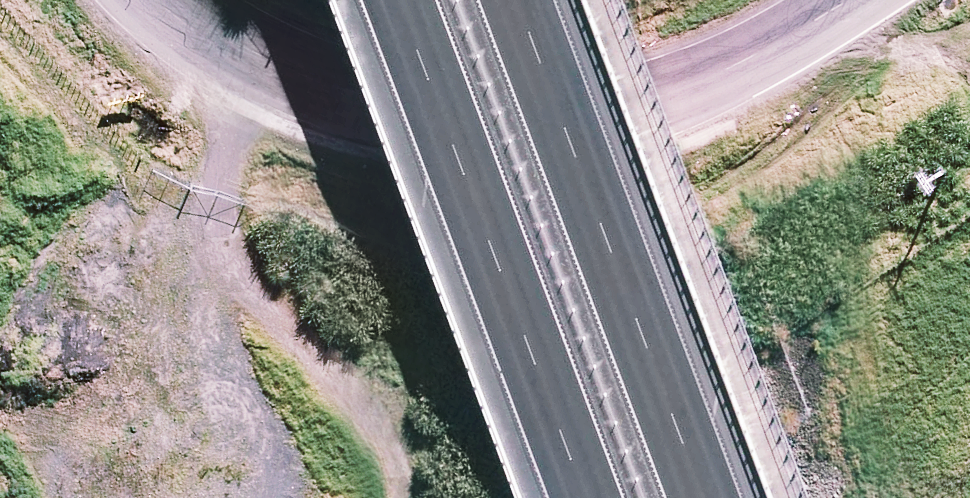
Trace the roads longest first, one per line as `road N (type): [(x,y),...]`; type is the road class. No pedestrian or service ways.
road 1 (unclassified): [(154,0),(282,91),(461,123),(599,109),(723,79),(846,0)]
road 2 (motorway): [(588,497),(402,0)]
road 3 (motorway): [(522,0),(708,497)]

